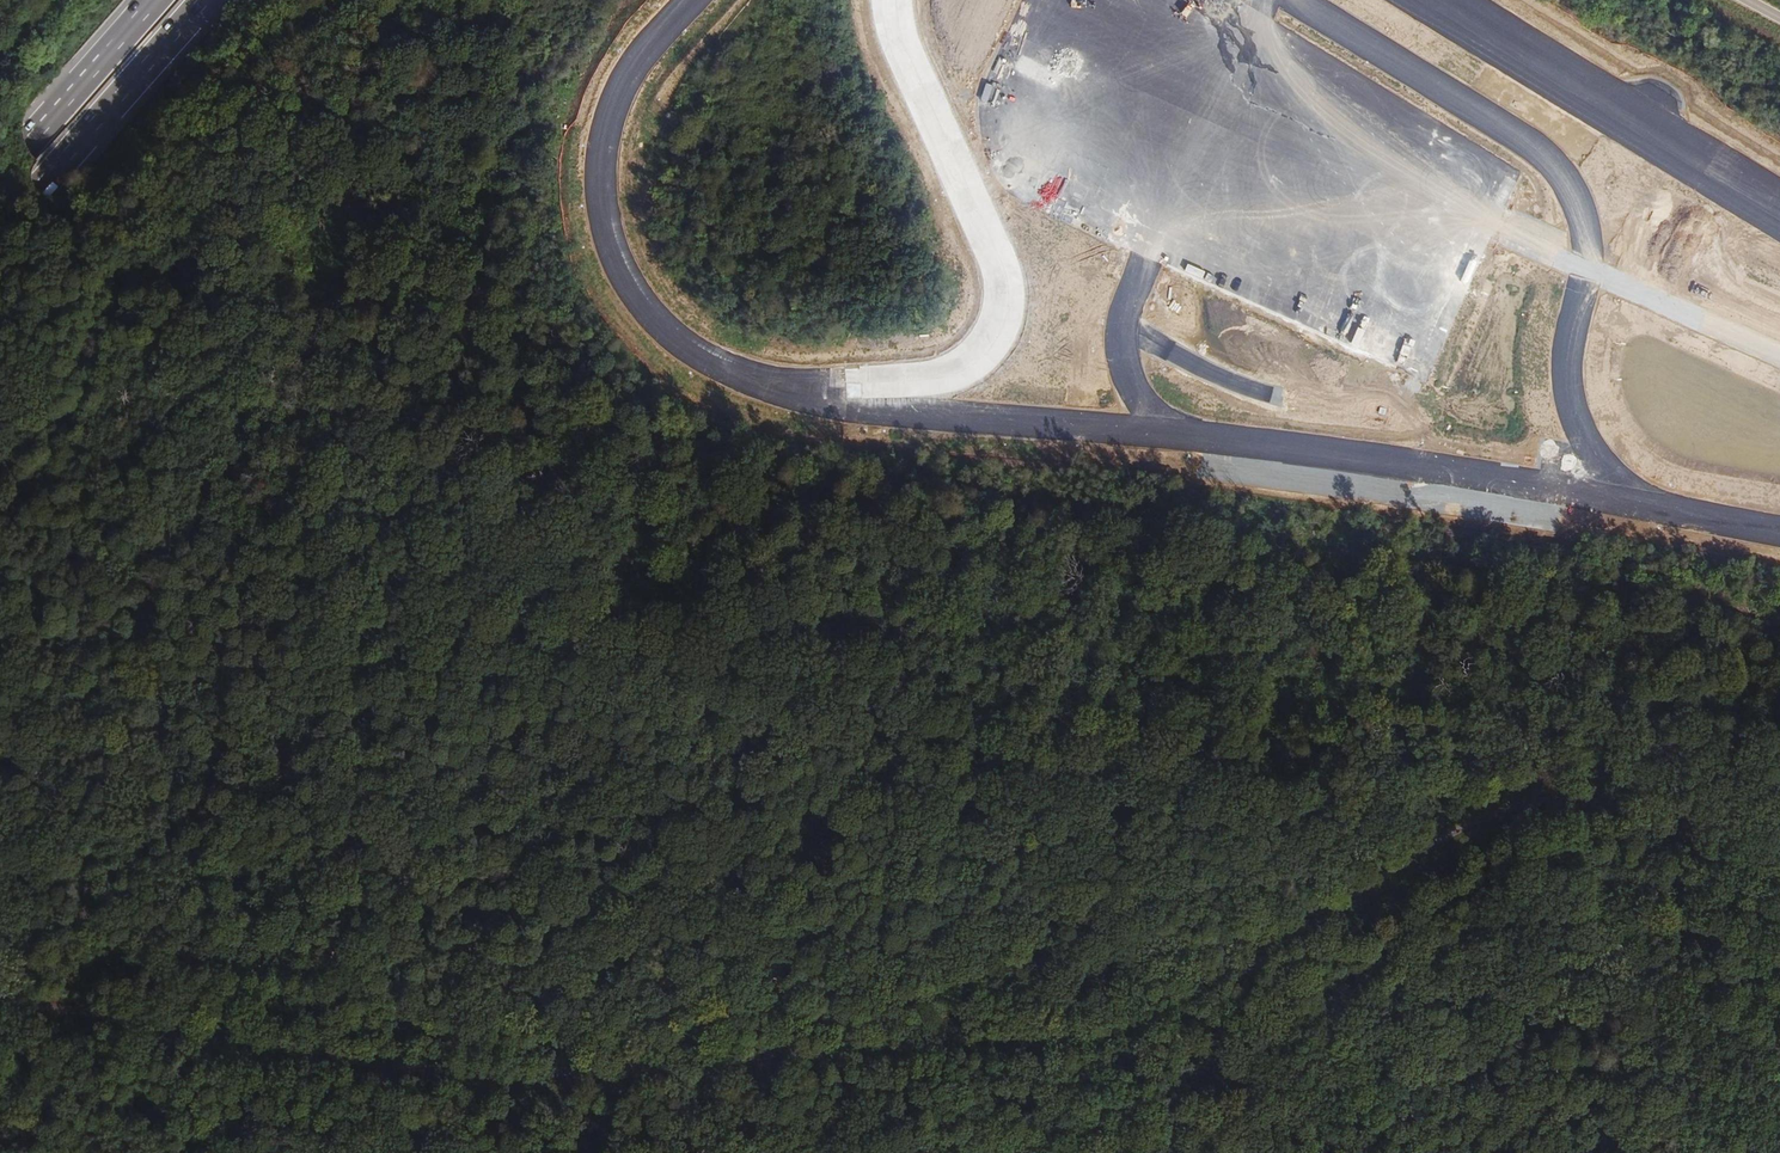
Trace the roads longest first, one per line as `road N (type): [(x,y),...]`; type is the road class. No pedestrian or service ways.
road 1 (track): [(1779,866),(1658,810),(1594,790),(1550,794),(1496,809),(1306,927),(1170,1004),(1121,1023),(813,1056),(501,1069),(344,1046),(265,1020),(0,986)]
road 2 (unclassified): [(1779,354),(1110,54)]
road 3 (trunk): [(0,227),(201,0)]
road 4 (trunk): [(152,0),(0,171)]

